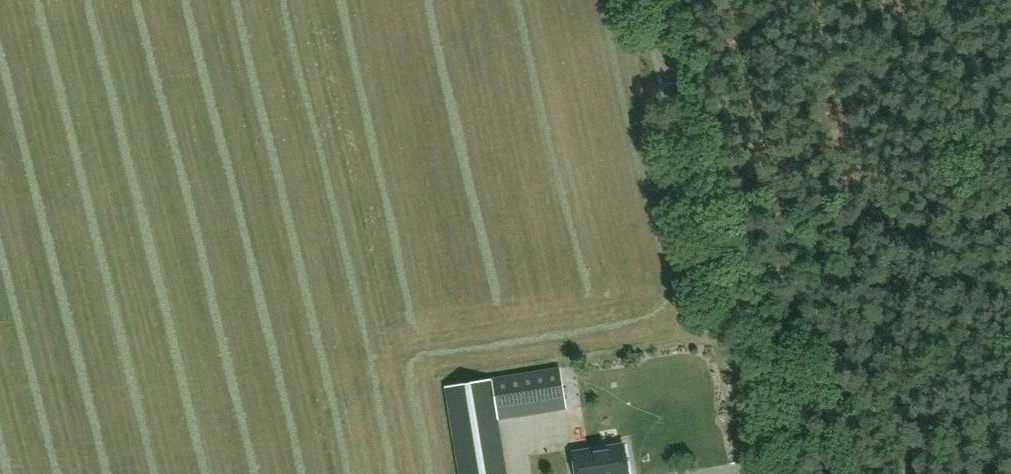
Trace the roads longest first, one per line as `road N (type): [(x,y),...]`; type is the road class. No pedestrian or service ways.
road 1 (unclassified): [(756,473),(649,0)]

